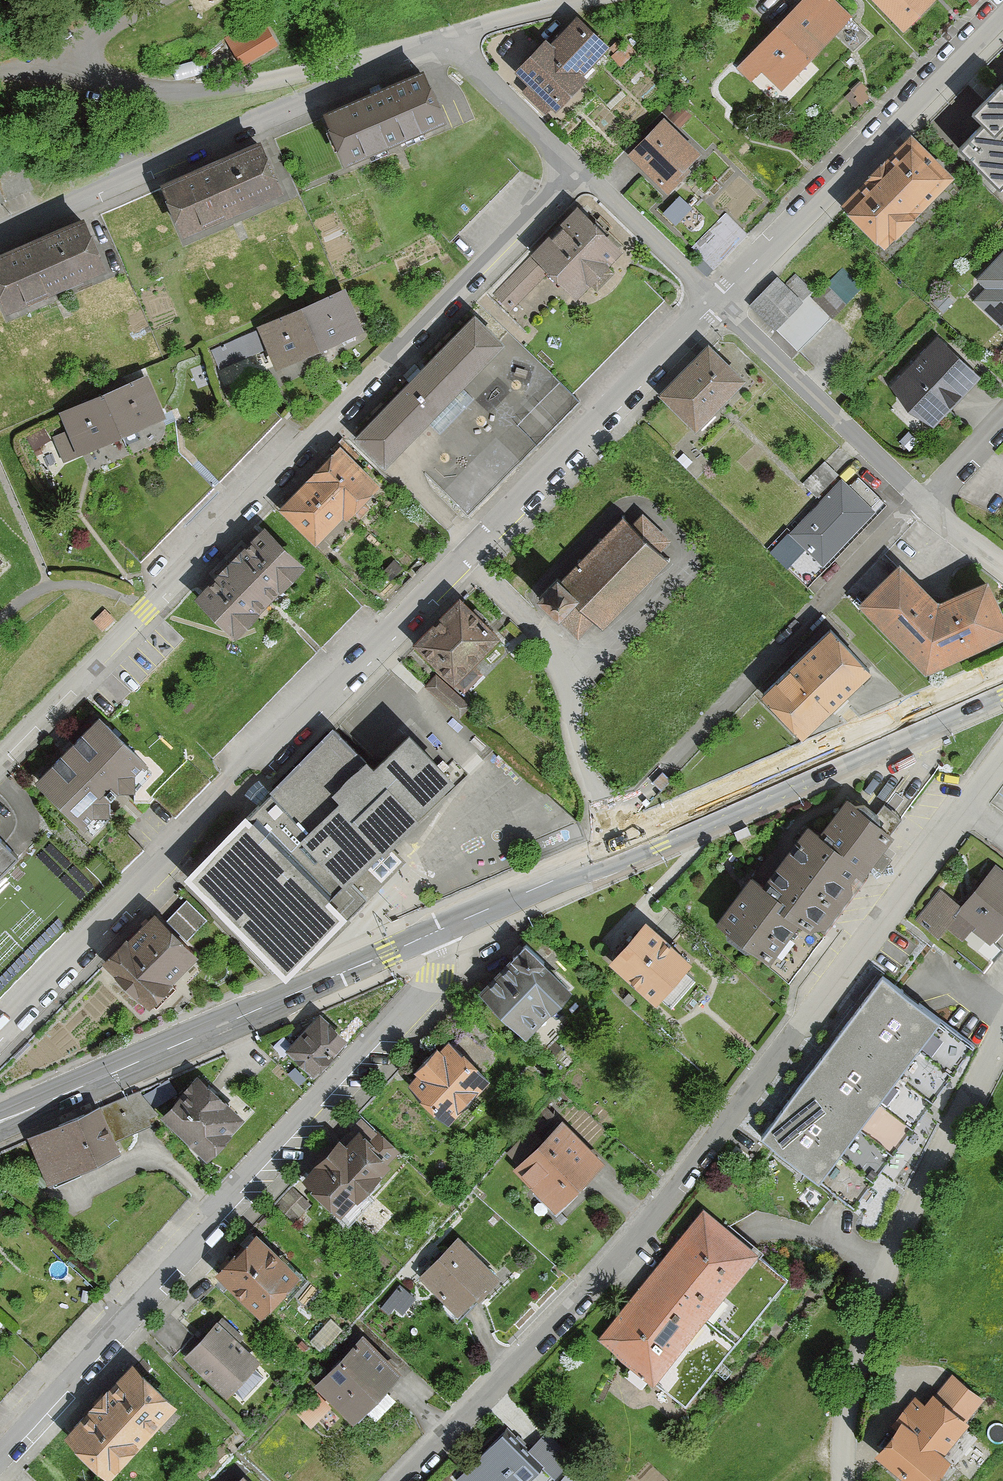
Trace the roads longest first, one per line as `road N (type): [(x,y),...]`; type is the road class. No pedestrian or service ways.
road 1 (residential): [(398,1480),(635,1235),(1002,750)]
road 2 (residential): [(0,757),(577,170)]
road 3 (residential): [(0,1454),(436,972),(446,928)]
road 4 (residential): [(460,564),(0,1031)]
road 5 (secondary): [(446,928),(0,1123)]
road 6 (residential): [(447,44),(0,235)]
road 7 (residential): [(844,1454),(847,1397),(882,1281),(1002,1037)]
road 8 (residential): [(921,496),(610,819)]
road 9 (secondary): [(1002,683),(623,852)]
road 10 (residential): [(983,38),(717,301)]
road 11 (residential): [(717,301),(460,564)]
road 12 (residential): [(610,819),(577,748),(559,645),(460,564)]
road 13 (residential): [(921,496),(717,301)]
road 14 (secondary): [(623,852),(446,928)]
road 15 (residential): [(717,301),(577,170)]
road 16 (residential): [(577,170),(447,44)]
road 17 (residential): [(447,44),(600,0)]

